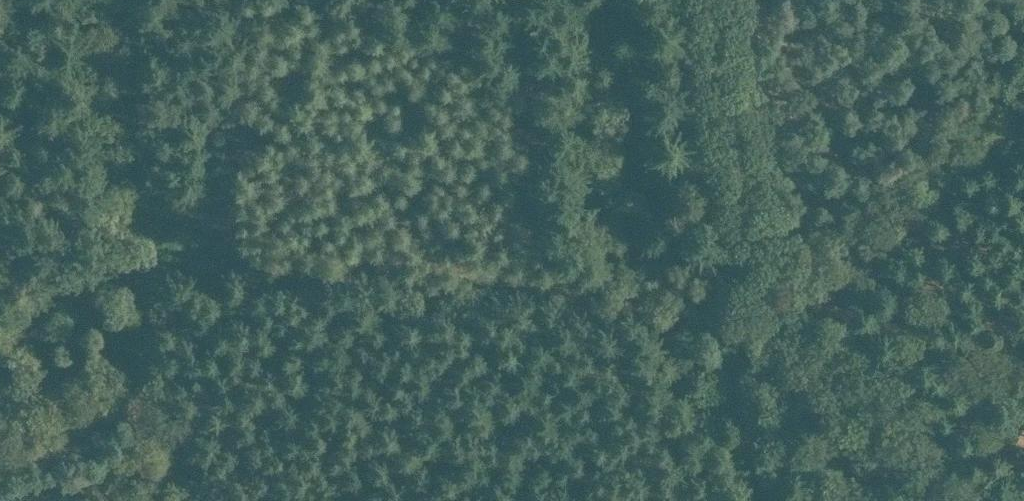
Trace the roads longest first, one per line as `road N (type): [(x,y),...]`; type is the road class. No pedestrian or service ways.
road 1 (track): [(0,322),(94,279),(147,265),(225,259),(761,283)]
road 2 (track): [(1023,69),(761,283)]
road 3 (track): [(761,283),(725,0)]
road 4 (track): [(928,500),(761,283)]
road 5 (track): [(218,500),(147,265)]

